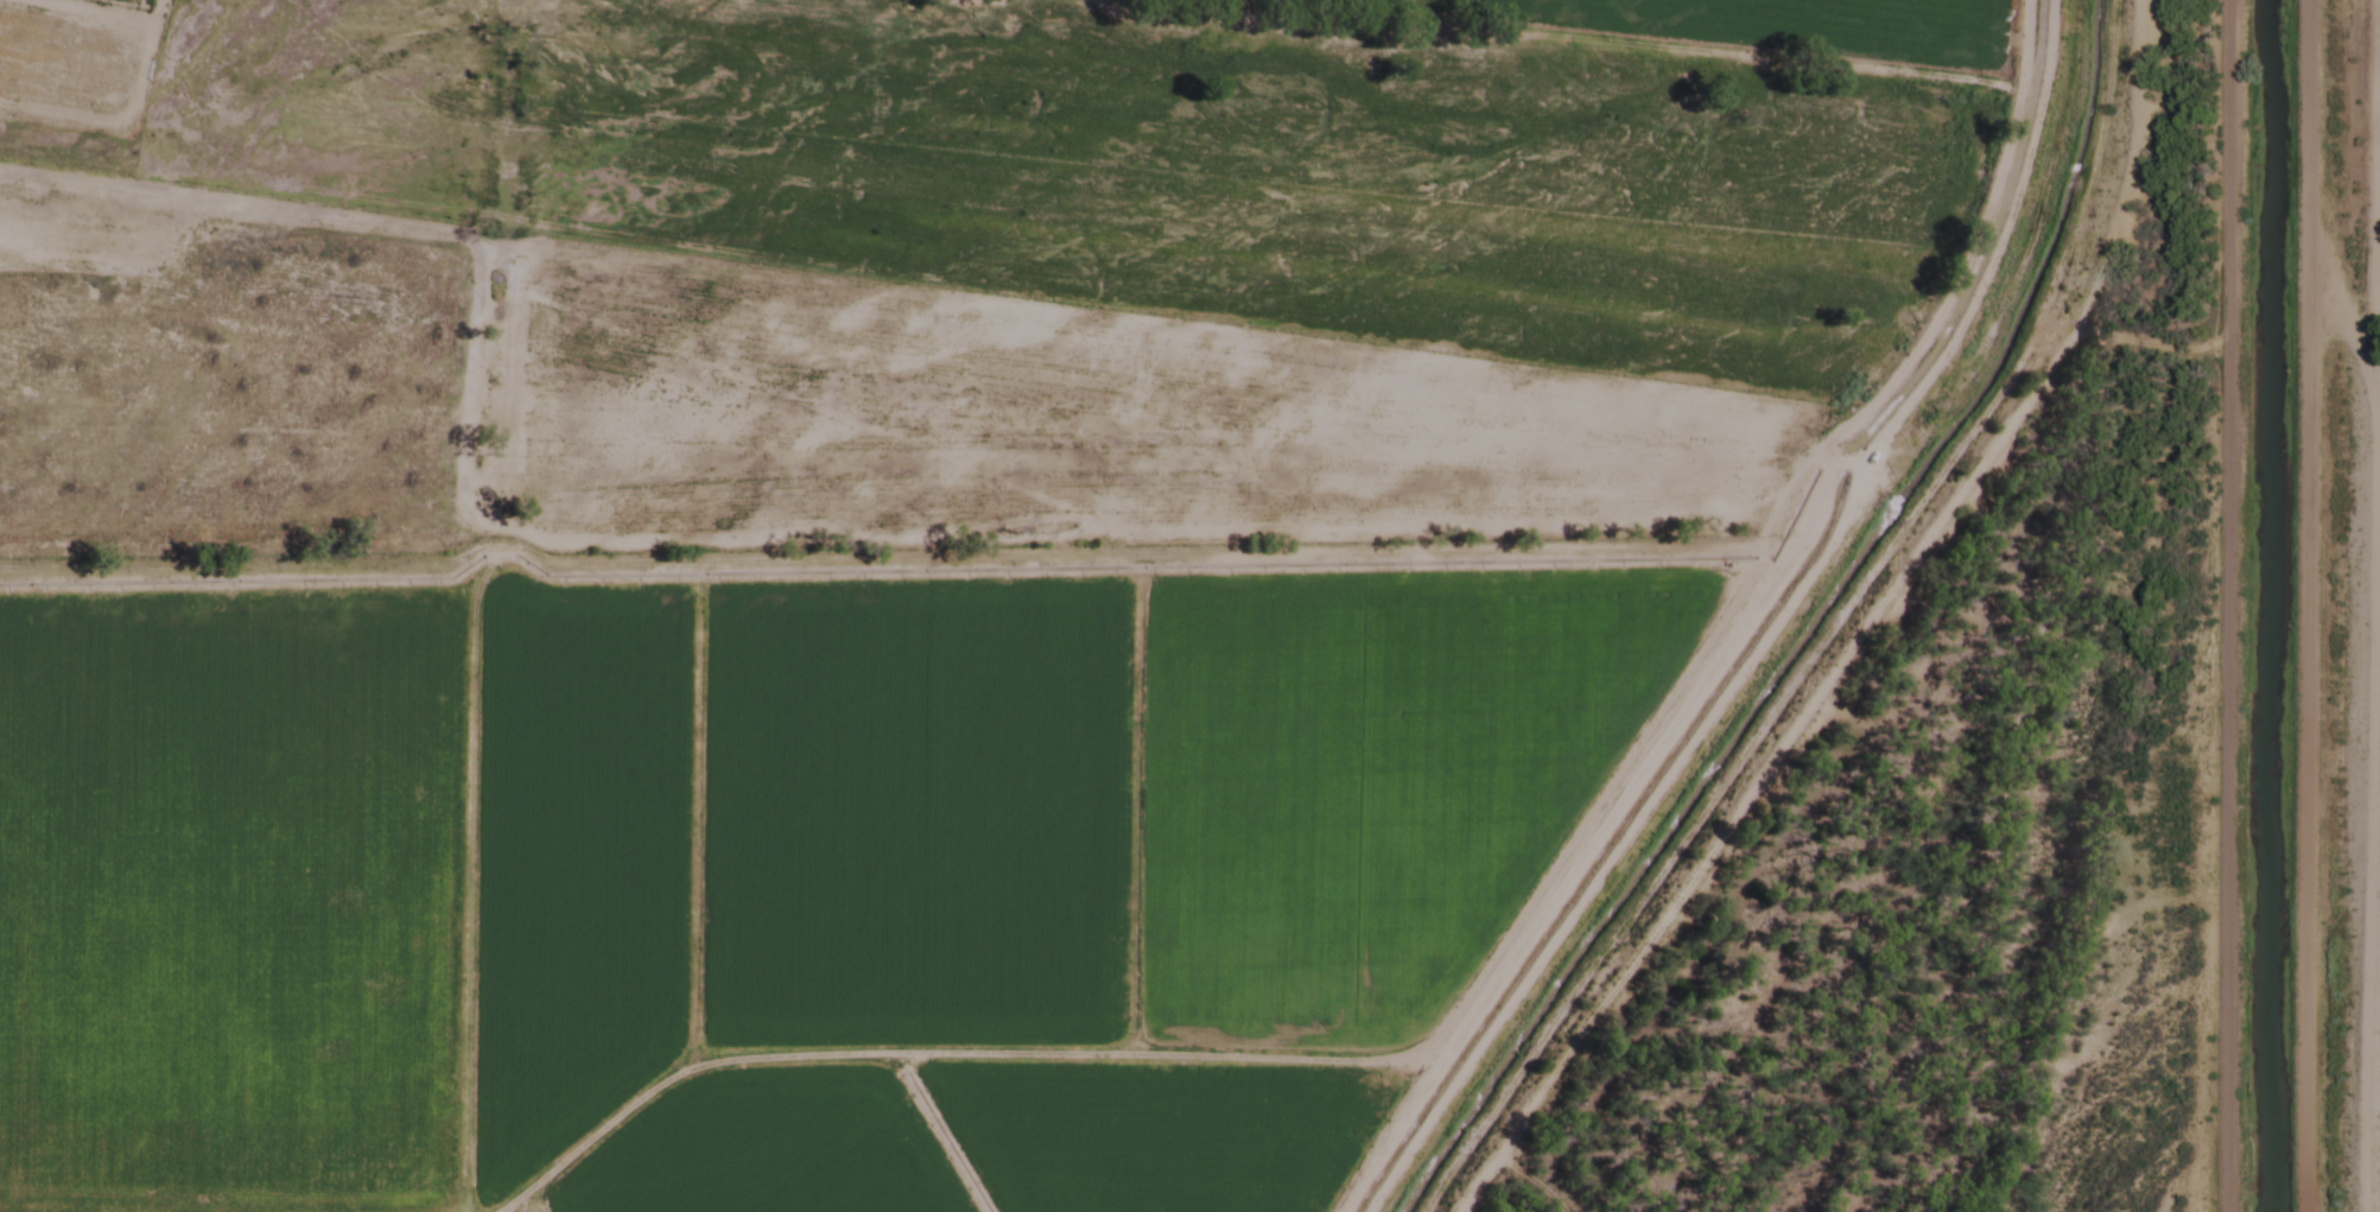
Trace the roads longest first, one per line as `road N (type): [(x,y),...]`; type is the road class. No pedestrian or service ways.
road 1 (residential): [(2366,1211),(2367,0)]

